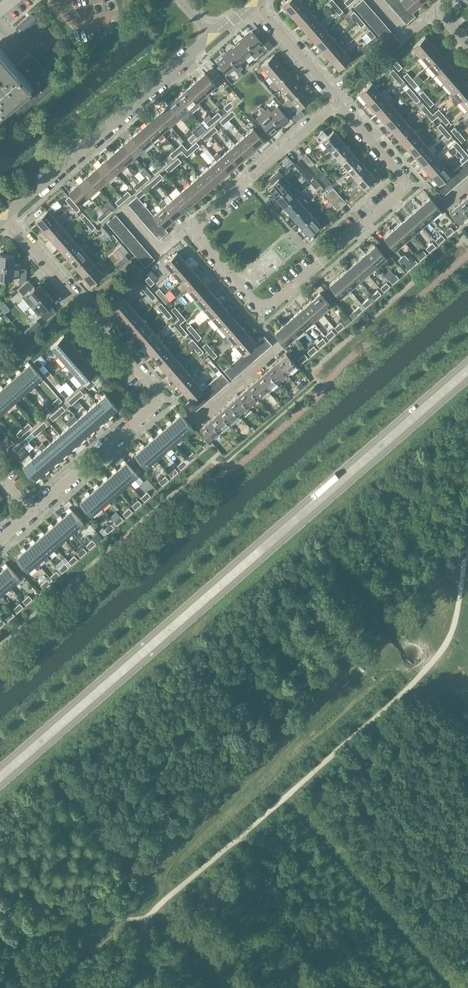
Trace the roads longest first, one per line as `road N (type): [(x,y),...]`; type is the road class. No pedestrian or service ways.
road 1 (secondary): [(467,362),(0,770)]
road 2 (secondary): [(0,789),(467,381)]
road 3 (residential): [(336,99),(191,229),(265,314)]
road 4 (residential): [(4,216),(214,36)]
road 5 (residential): [(162,400),(4,216)]
road 6 (residential): [(0,540),(162,400)]
road 7 (residential): [(265,314),(410,185)]
road 8 (residential): [(162,400),(195,418),(278,344),(265,314)]
road 9 (residential): [(336,99),(255,4)]

